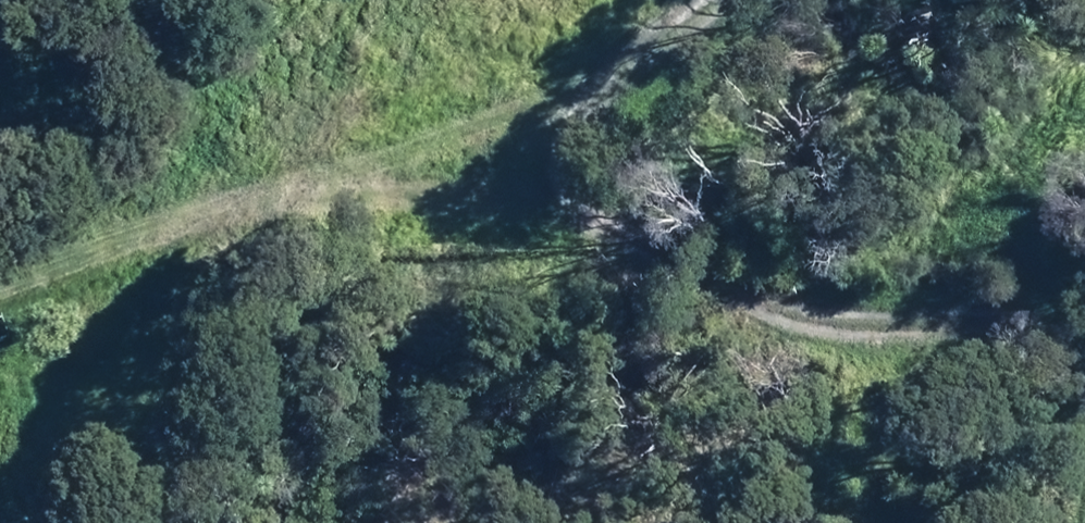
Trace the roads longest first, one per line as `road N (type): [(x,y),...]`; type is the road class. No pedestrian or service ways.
road 1 (track): [(580,219),(689,282),(773,315),(837,332),(990,325),(1038,335),(1084,375)]
road 2 (track): [(635,17),(543,37),(459,68),(378,103),(254,179)]
road 3 (track): [(254,179),(367,180),(580,219)]
road 4 (track): [(254,179),(0,266)]
road 5 (track): [(635,17),(582,55),(556,90),(546,135),(555,177),(580,219)]

